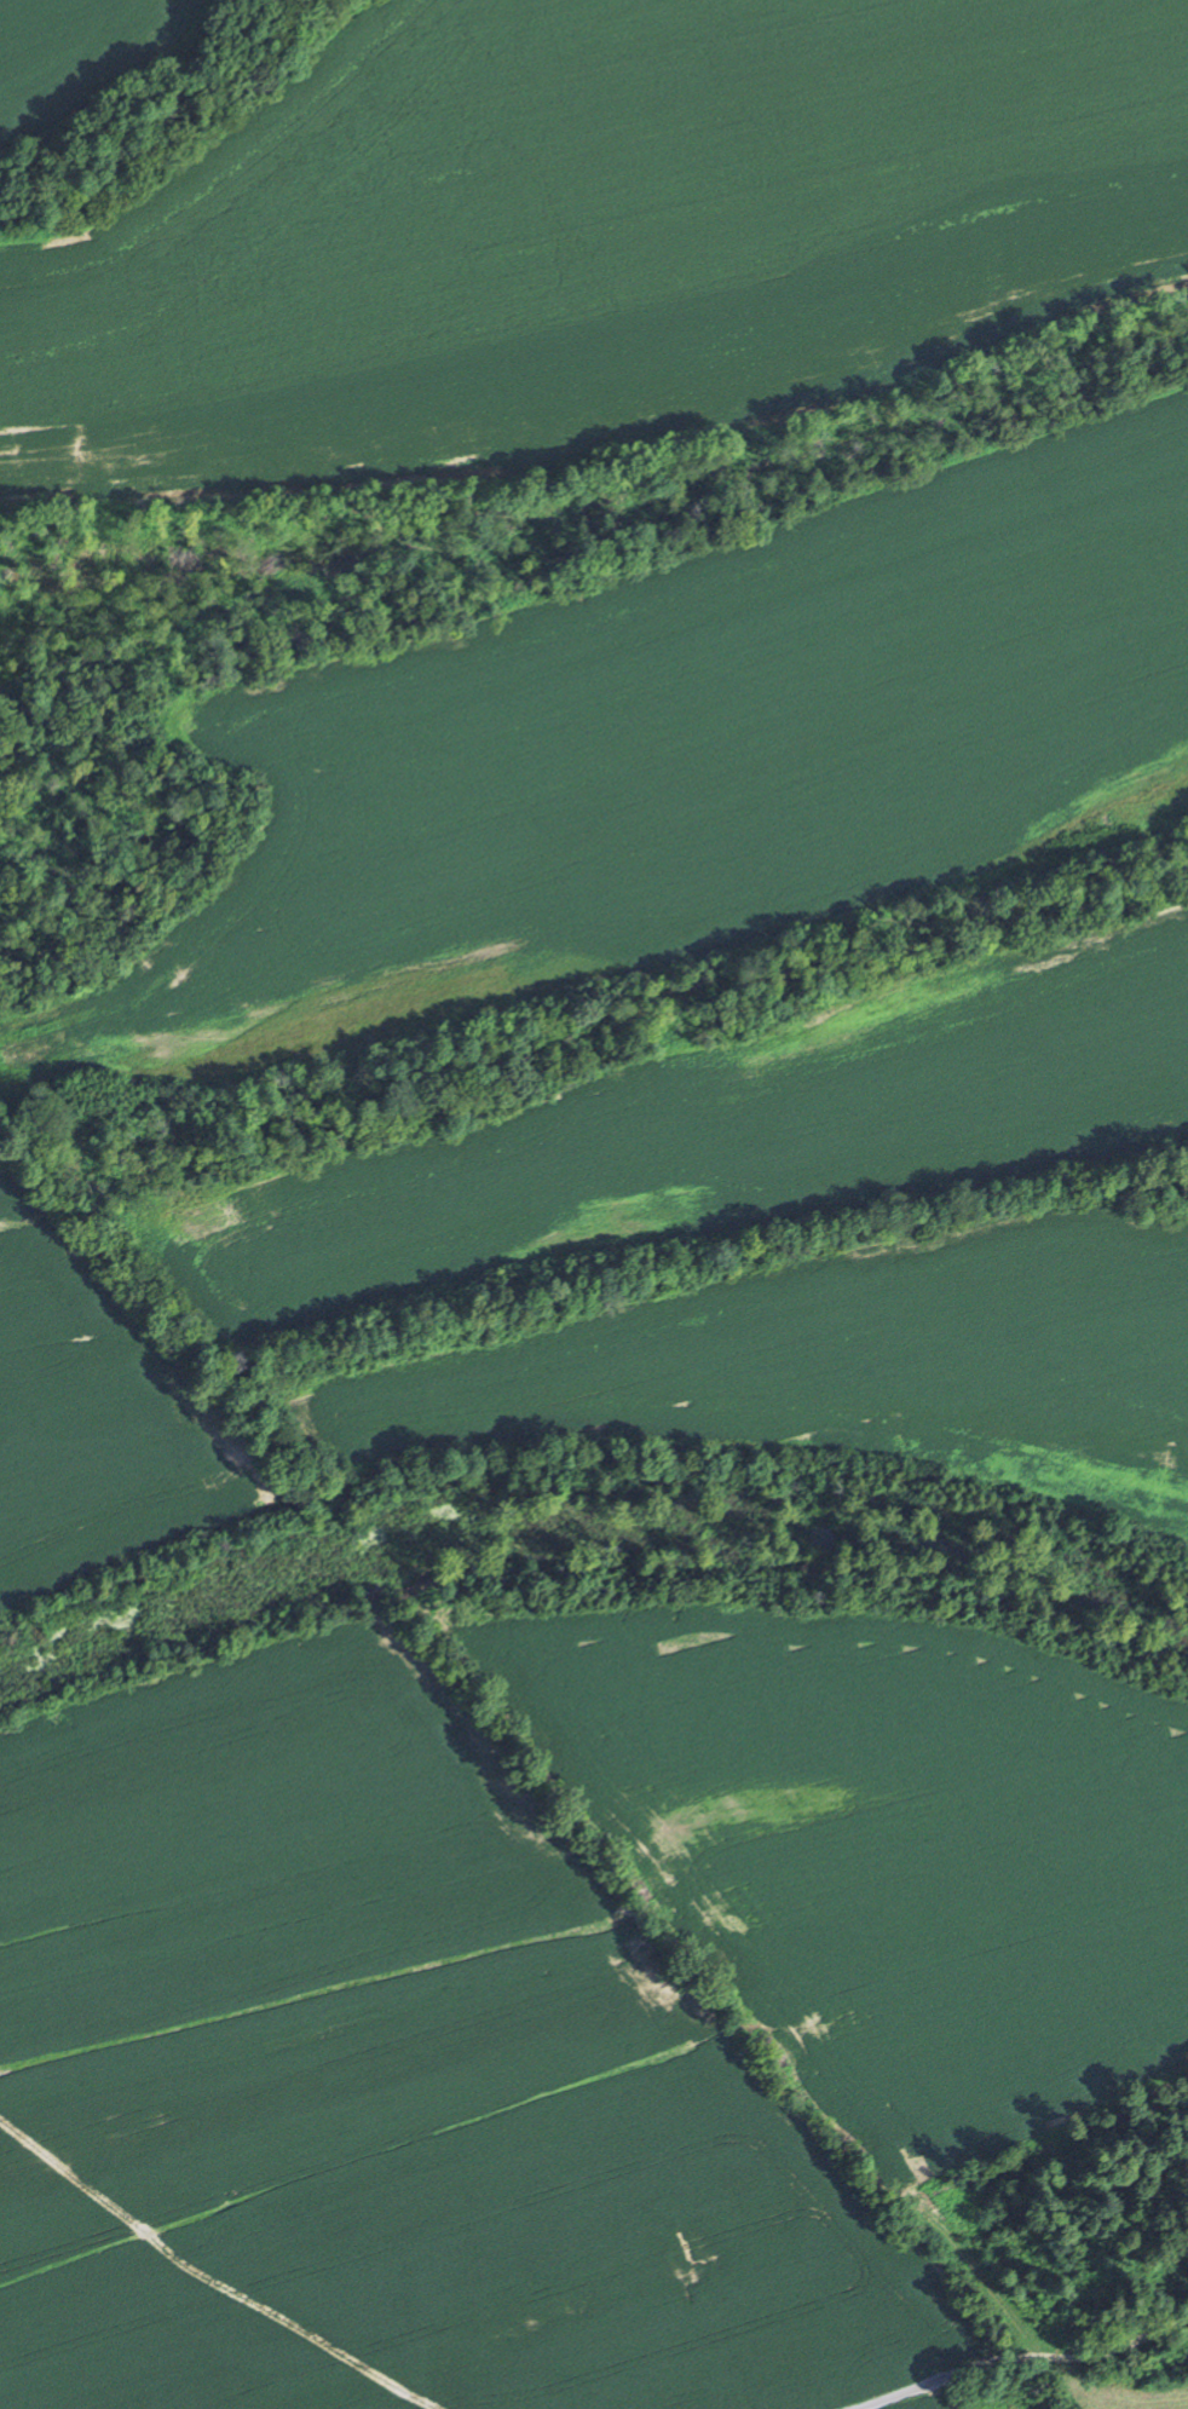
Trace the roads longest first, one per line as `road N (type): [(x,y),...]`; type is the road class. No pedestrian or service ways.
road 1 (residential): [(1187,2331),(1101,2357),(999,2362),(913,2392)]

